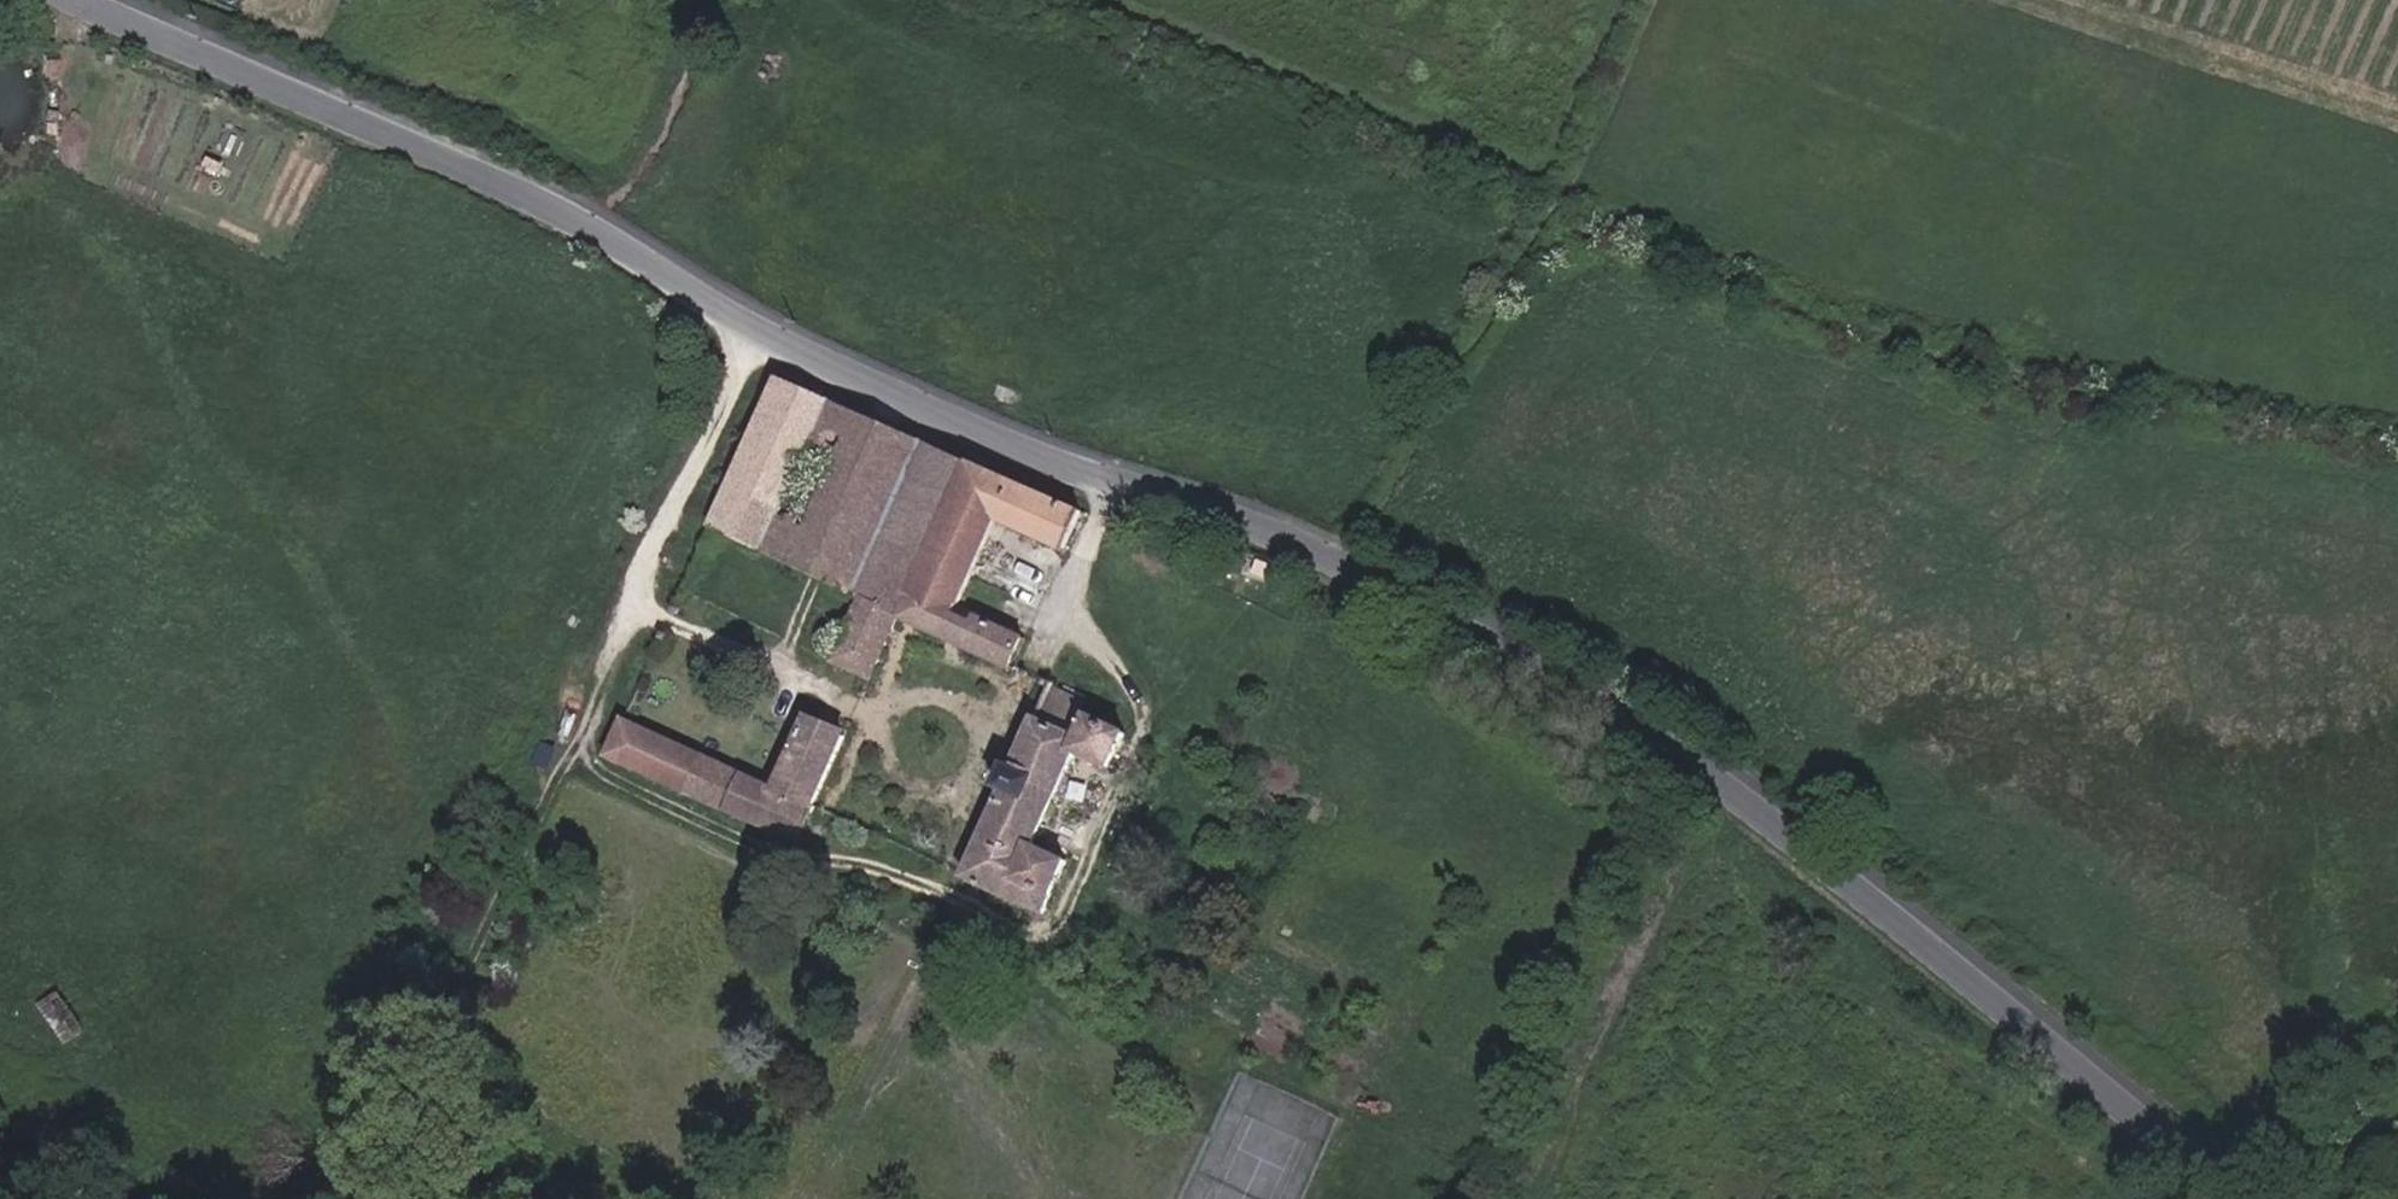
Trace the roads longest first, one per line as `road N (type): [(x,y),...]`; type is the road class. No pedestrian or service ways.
road 1 (unclassified): [(77,0),(564,216),(774,343),(919,408),(1069,469),(1285,538),(1660,742),(1758,814)]
road 2 (unclassified): [(2232,1198),(1758,814)]

